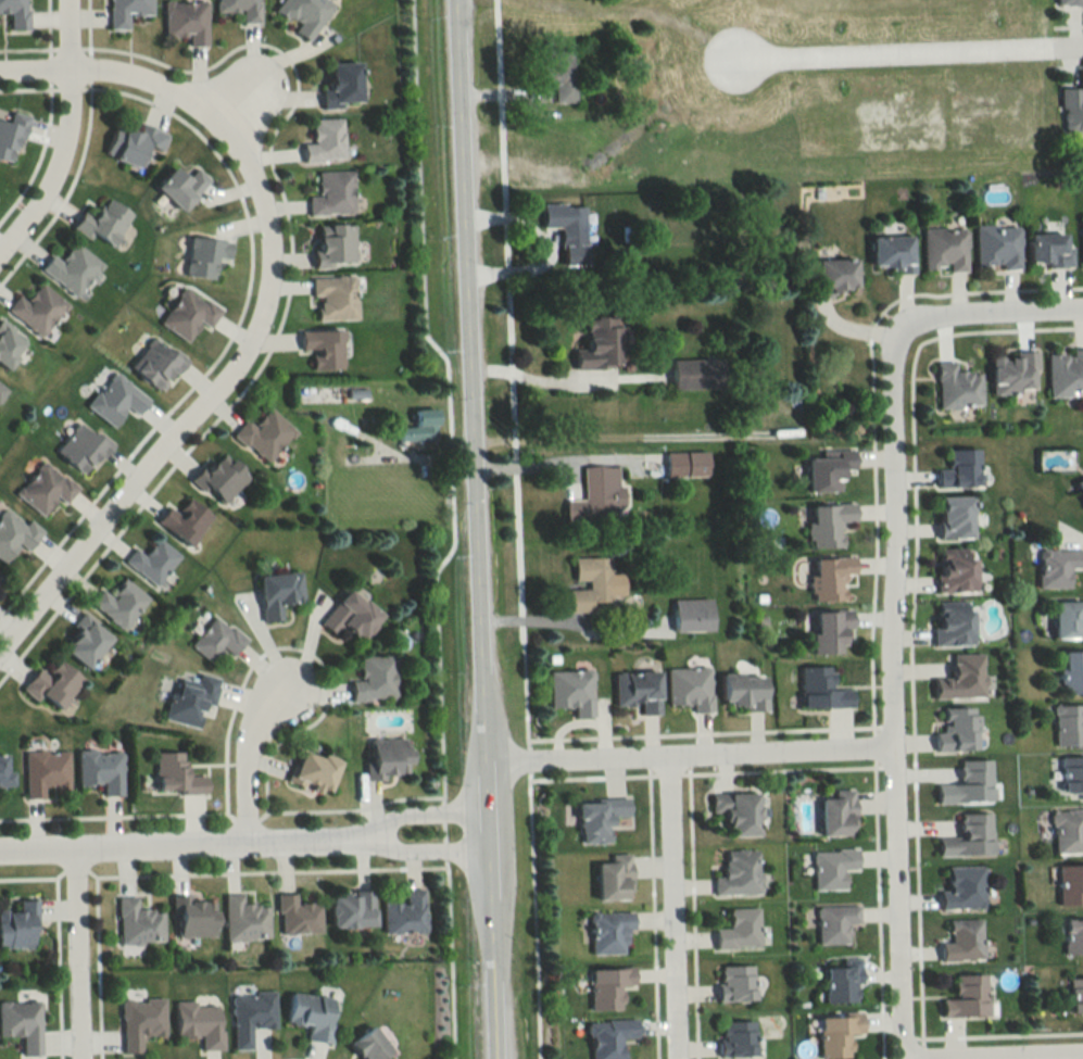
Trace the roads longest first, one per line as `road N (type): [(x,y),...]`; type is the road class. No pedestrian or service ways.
road 1 (tertiary): [(503,1058),(456,0)]
road 2 (residential): [(73,72),(144,79),(227,126),(267,201),(268,278),(256,313),(0,645)]
road 3 (residential): [(907,1058),(885,342)]
road 4 (residential): [(492,761),(896,752)]
road 5 (residential): [(0,850),(357,837)]
road 6 (residential): [(1082,48),(742,62)]
road 7 (residential): [(680,1058),(676,757)]
road 8 (residential): [(68,0),(73,72),(64,159),(0,252)]
road 9 (residential): [(72,847),(81,1058)]
road 10 (residential): [(885,342),(925,315),(1082,308)]
road 11 (residential): [(907,1052),(1082,1049)]
road 12 (residential): [(286,683),(255,717),(248,751),(250,842)]
road 13 (residential): [(493,807),(399,818),(357,837)]
road 14 (residential): [(357,837),(396,852),(494,850)]

